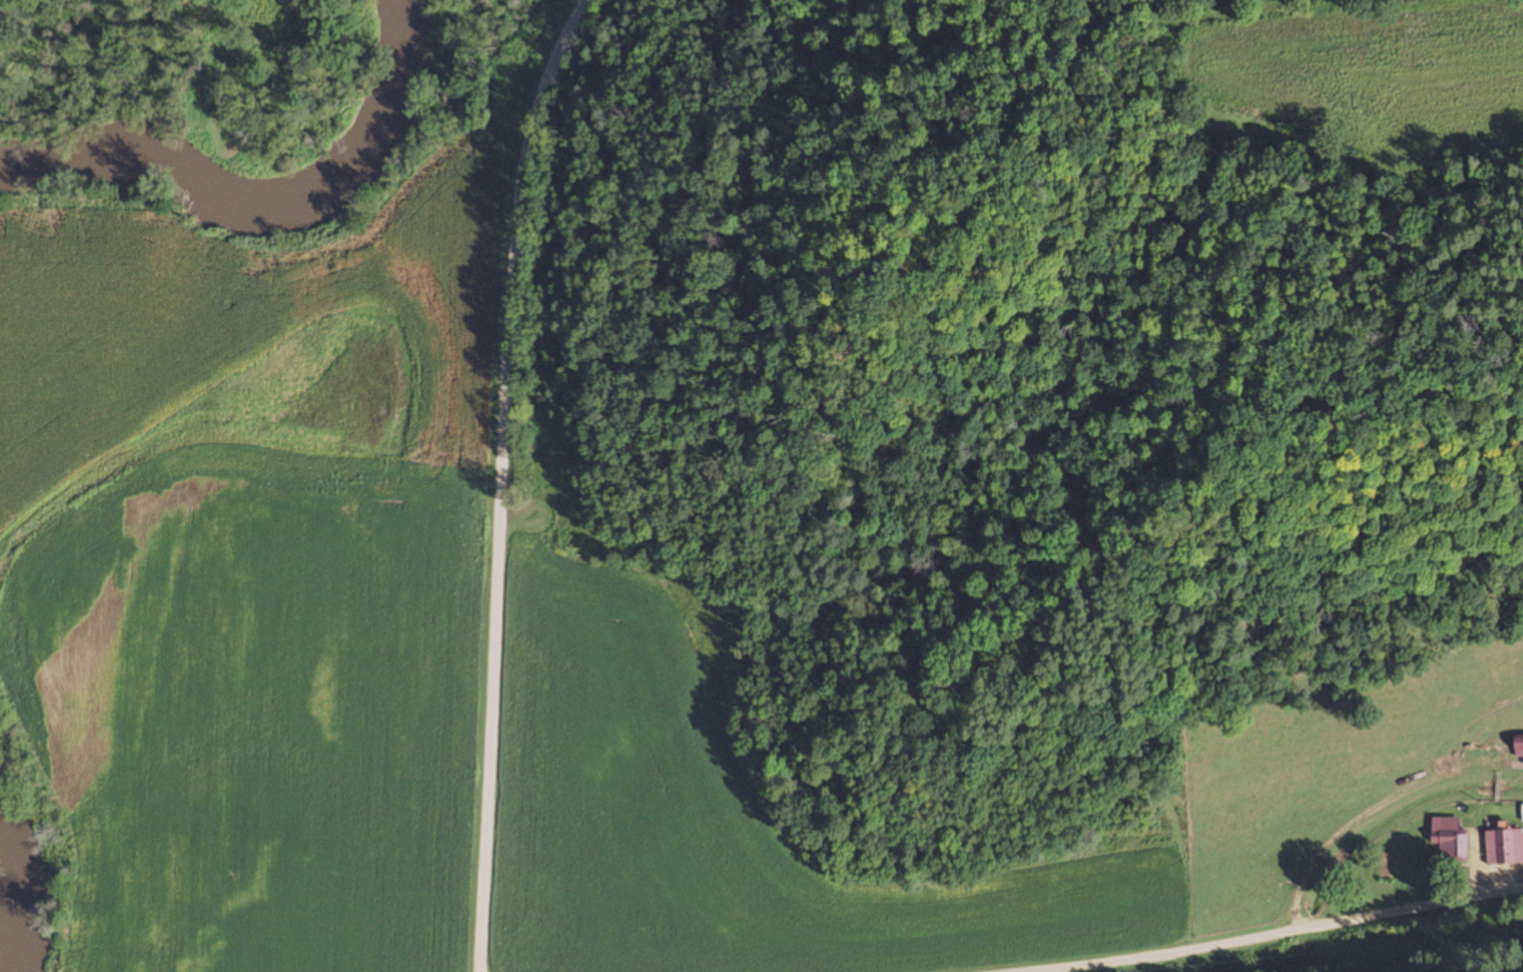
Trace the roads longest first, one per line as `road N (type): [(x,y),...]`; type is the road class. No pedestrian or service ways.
road 1 (residential): [(478,971),(511,250)]
road 2 (residential): [(1008,971),(1522,892)]
road 3 (residential): [(511,250),(524,149),(547,68),(580,0)]

